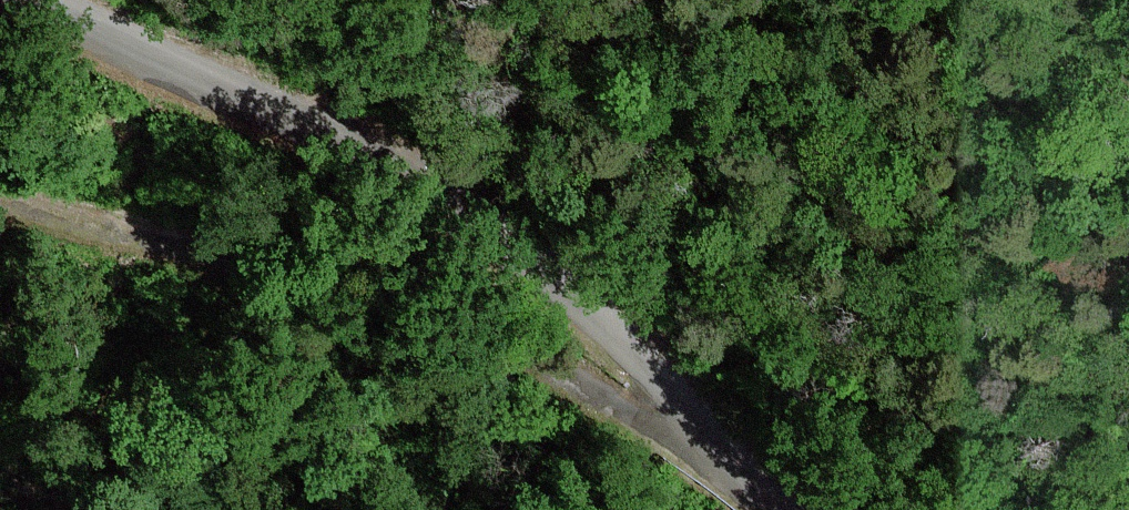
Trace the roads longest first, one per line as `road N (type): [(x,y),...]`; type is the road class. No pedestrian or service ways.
road 1 (unclassified): [(36,0),(344,146),(458,214),(626,347),(772,509)]
road 2 (track): [(692,417),(630,427),(539,360),(390,296),(0,201)]

